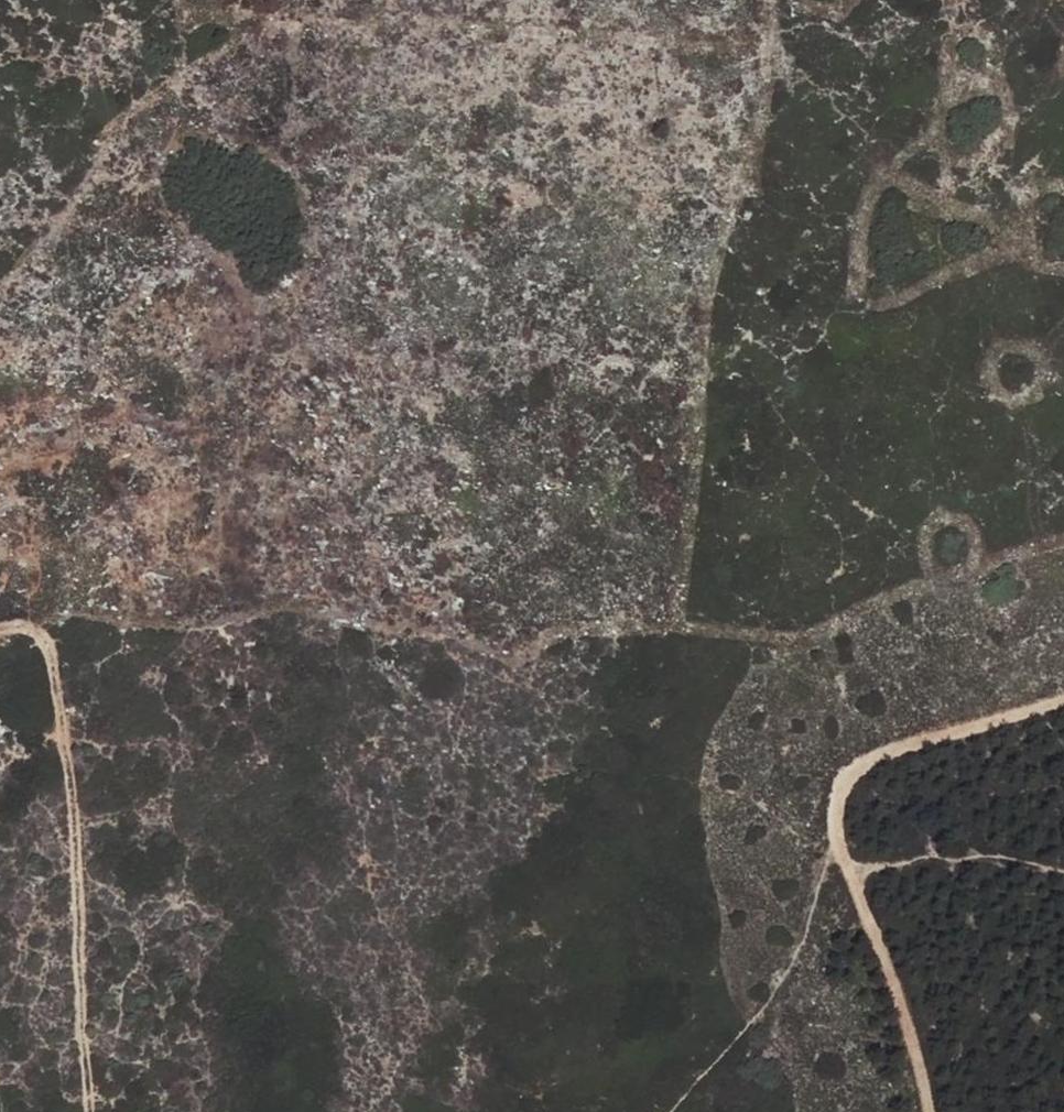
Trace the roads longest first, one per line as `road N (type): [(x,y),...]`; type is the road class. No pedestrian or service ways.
road 1 (track): [(930,1111),(871,916),(831,822),(843,780),(1063,703)]
road 2 (track): [(0,625),(39,628),(60,685),(85,1111)]

